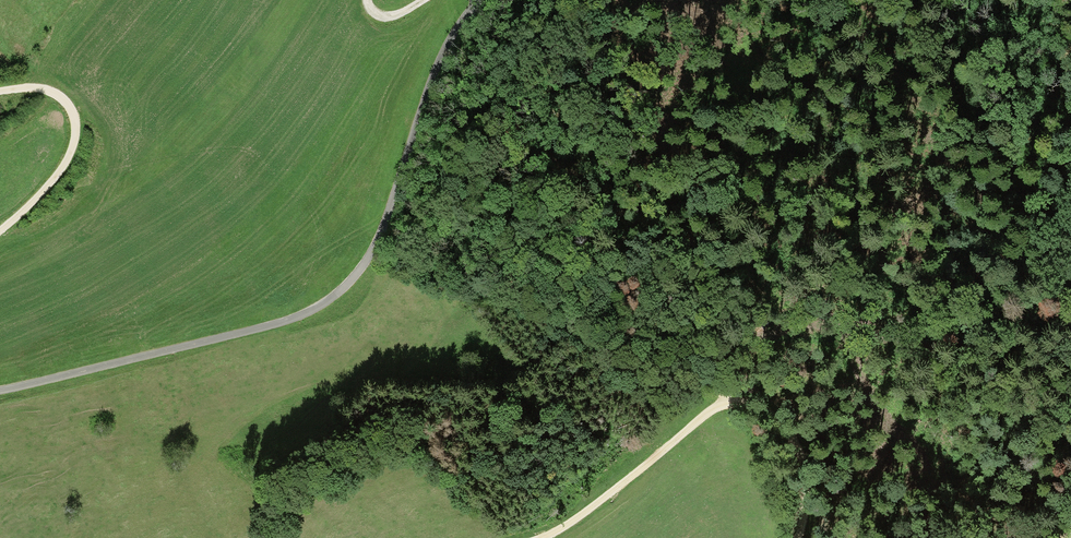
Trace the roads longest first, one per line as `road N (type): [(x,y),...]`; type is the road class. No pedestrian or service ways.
road 1 (unclassified): [(481,0),(439,60),(386,232),(335,295),(301,317),(0,392)]
road 2 (track): [(545,537),(724,401),(783,416),(796,438),(807,472),(797,537)]
road 3 (track): [(724,401),(804,334),(847,329),(935,348),(1070,323)]
road 4 (track): [(0,92),(56,94),(74,125),(58,172),(0,229)]

